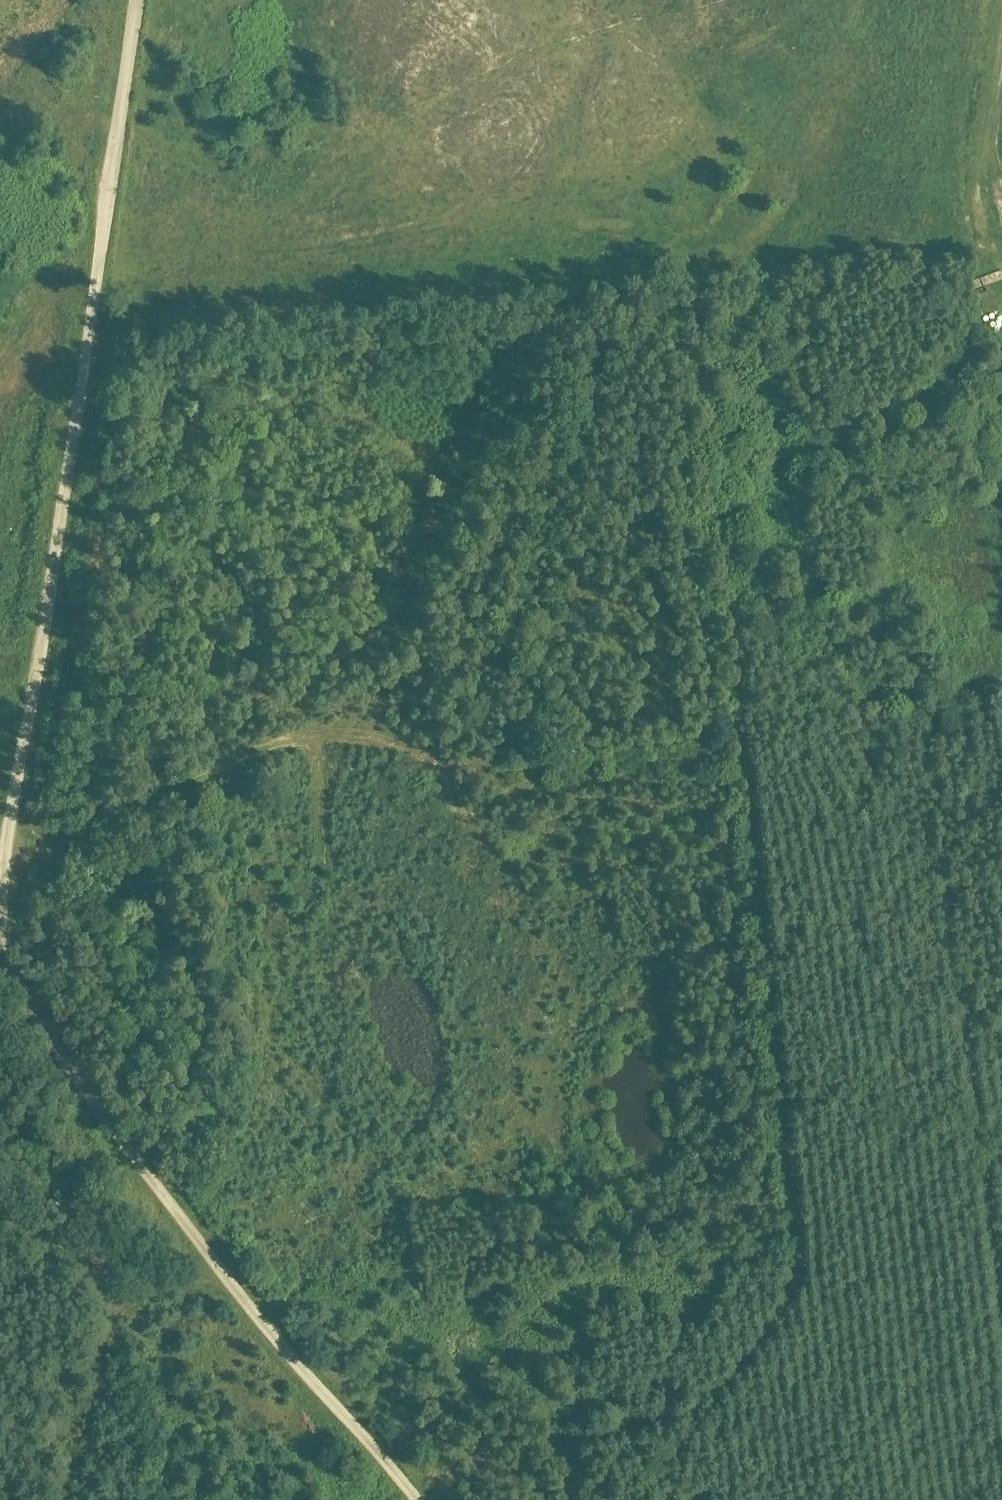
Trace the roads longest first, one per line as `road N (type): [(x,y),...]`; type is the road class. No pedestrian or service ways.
road 1 (track): [(0,890),(12,763),(137,0)]
road 2 (track): [(410,1499),(289,1360),(111,1121),(0,931)]

